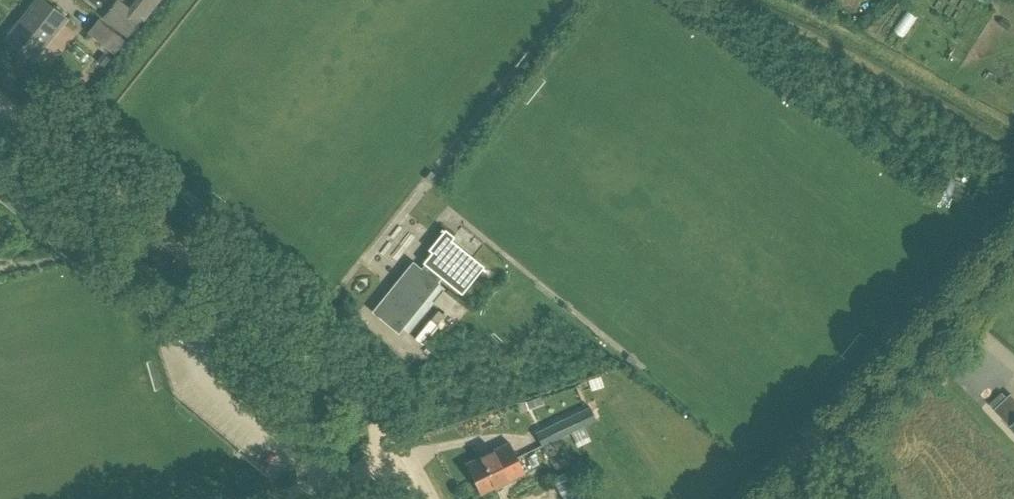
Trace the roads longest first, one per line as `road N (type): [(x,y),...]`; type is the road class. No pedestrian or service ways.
road 1 (residential): [(435,498),(417,458),(345,382),(0,104)]
road 2 (track): [(1013,245),(774,498)]
road 3 (track): [(285,498),(417,458)]

